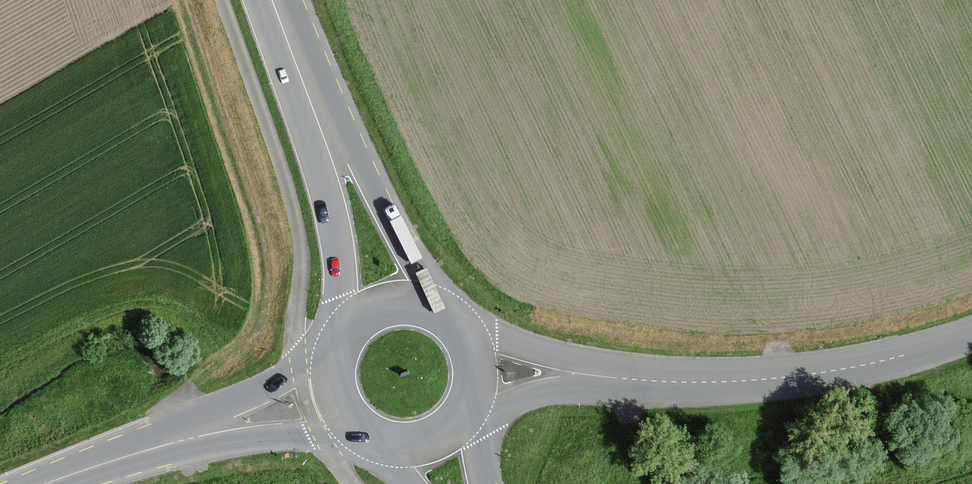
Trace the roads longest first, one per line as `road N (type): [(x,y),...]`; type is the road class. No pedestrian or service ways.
road 1 (track): [(223,0),(298,233),(294,327),(305,405),(350,483)]
road 2 (tertiary): [(588,374),(777,378),(971,335)]
road 3 (primary): [(438,301),(305,86)]
road 4 (primary): [(305,86),(343,271),(339,327)]
road 5 (secondary): [(201,435),(45,483)]
road 6 (secondary): [(201,435),(319,430),(361,442)]
road 7 (secondary): [(331,341),(278,389),(201,435)]
road 8 (tertiary): [(588,374),(465,322)]

